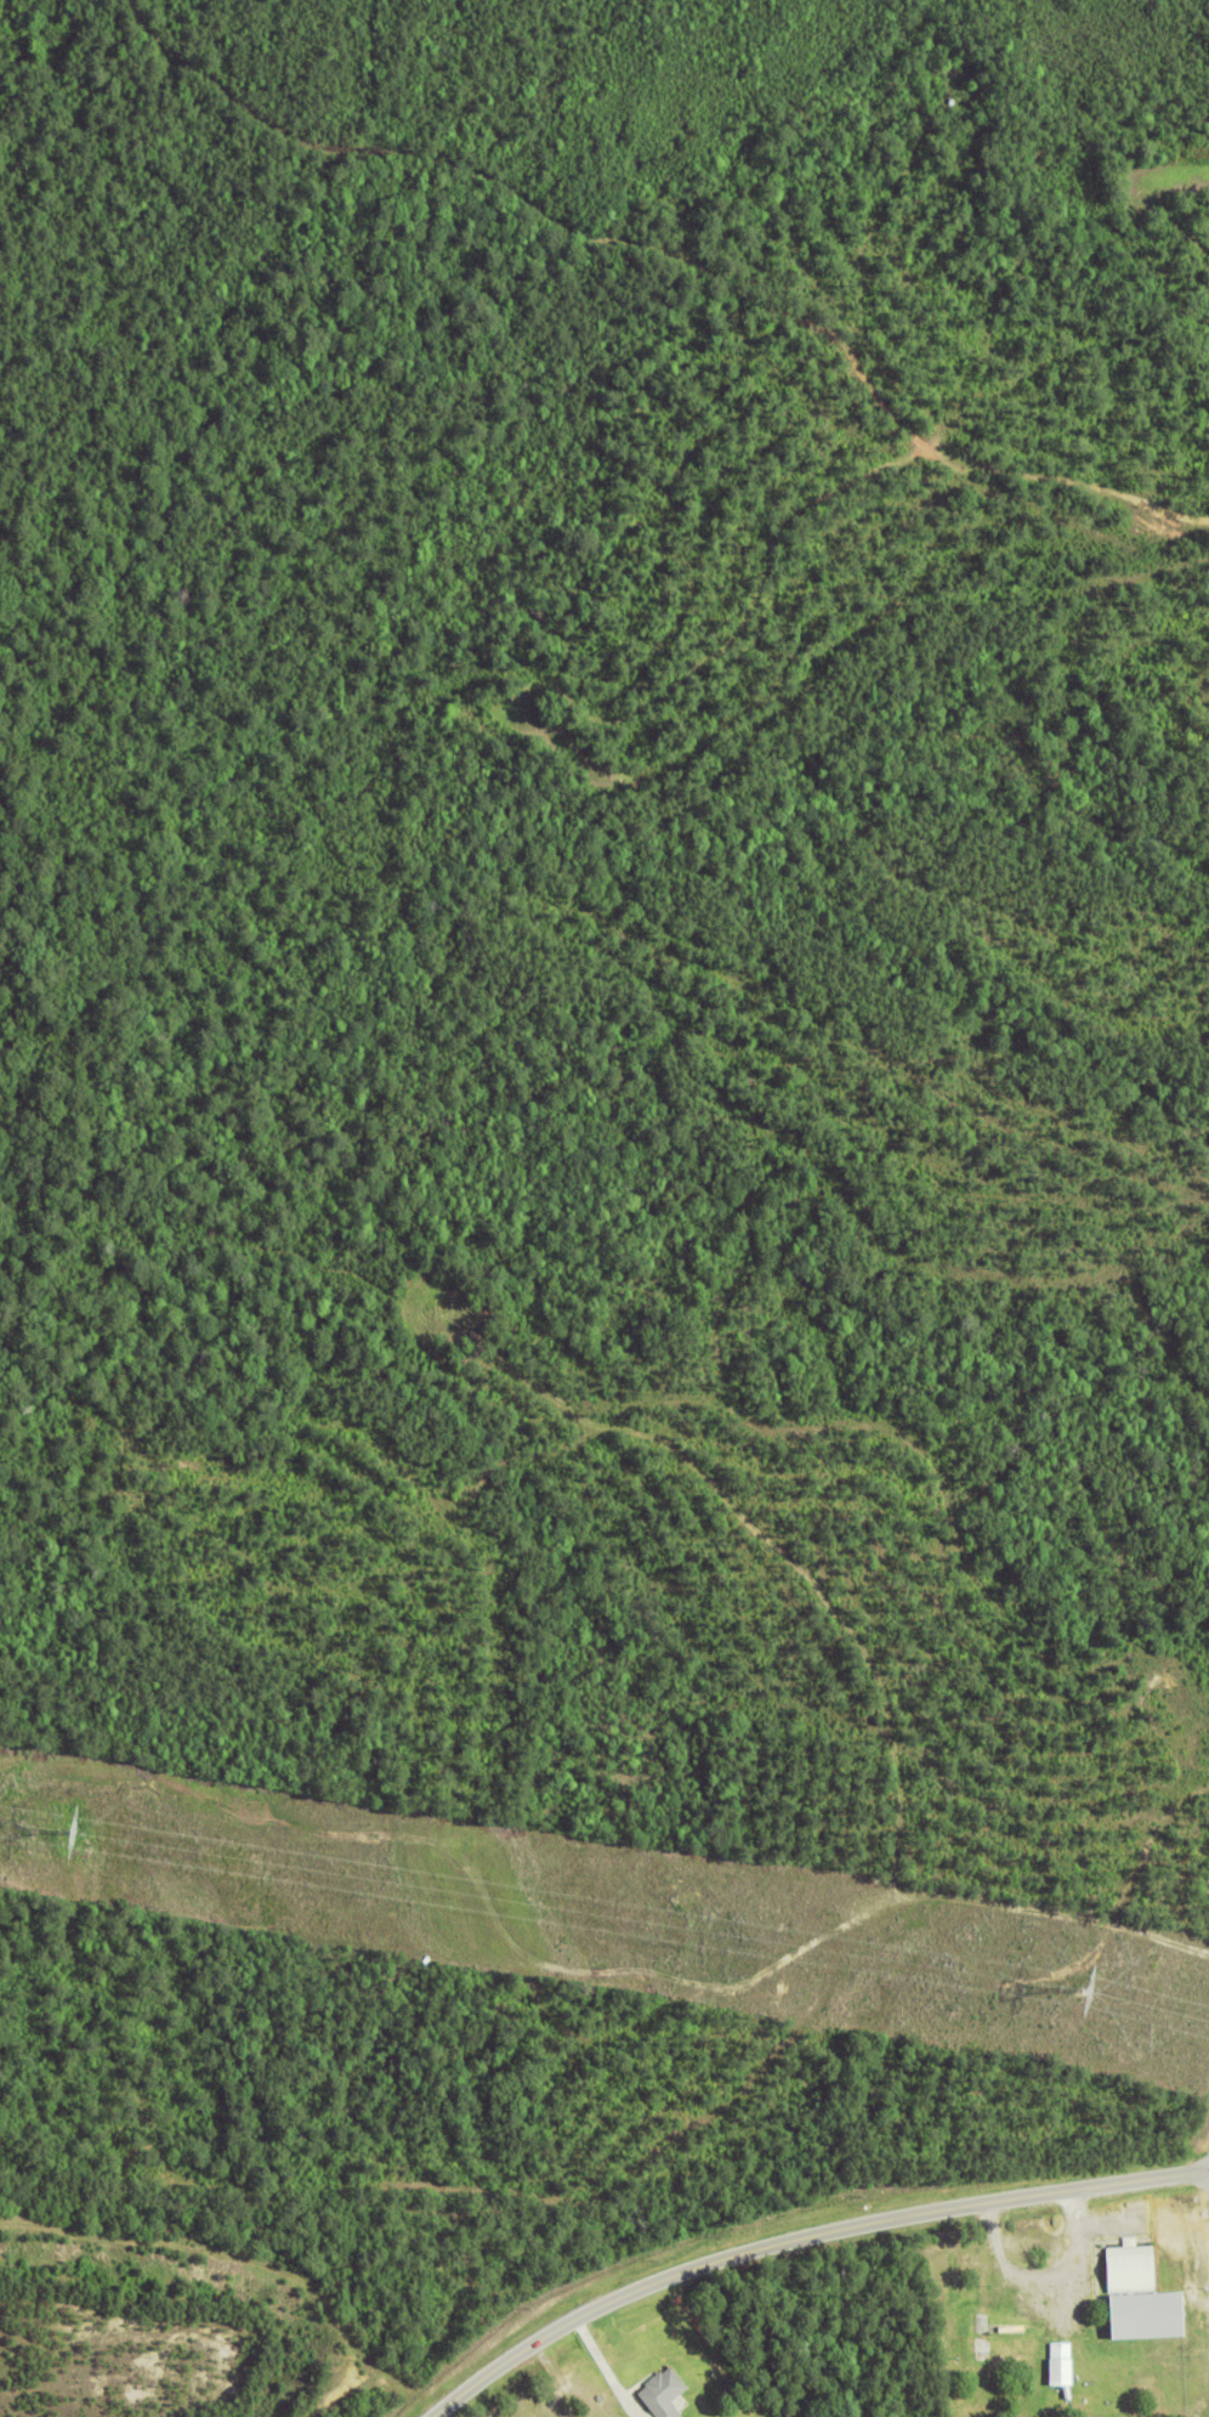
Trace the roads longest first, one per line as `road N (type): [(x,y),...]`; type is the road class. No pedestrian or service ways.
road 1 (secondary): [(434,2416),(507,2360),(601,2304),(721,2259),(873,2223),(1208,2172)]

